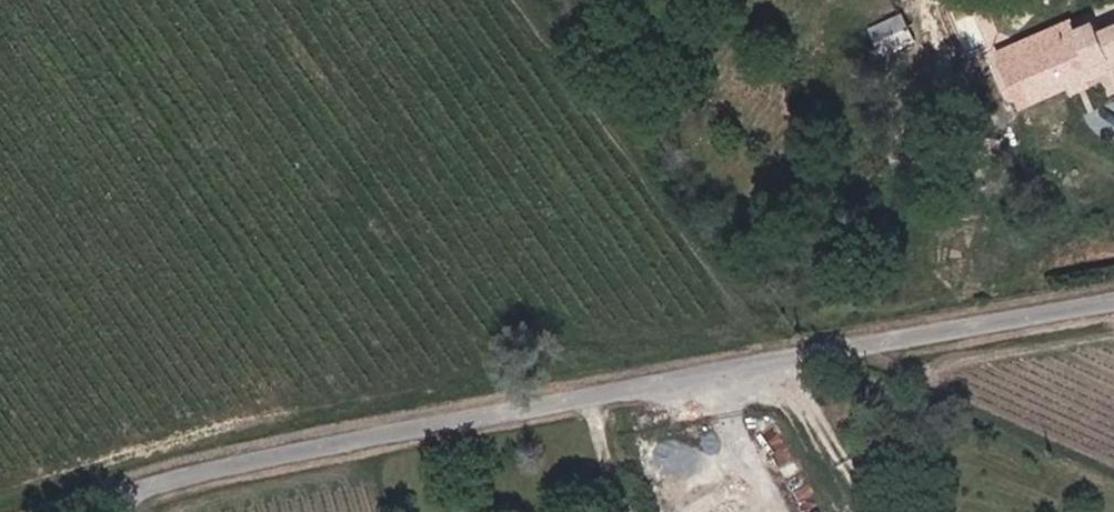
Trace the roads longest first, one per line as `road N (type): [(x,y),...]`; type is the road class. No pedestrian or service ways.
road 1 (unclassified): [(1113,300),(468,416),(98,511)]

